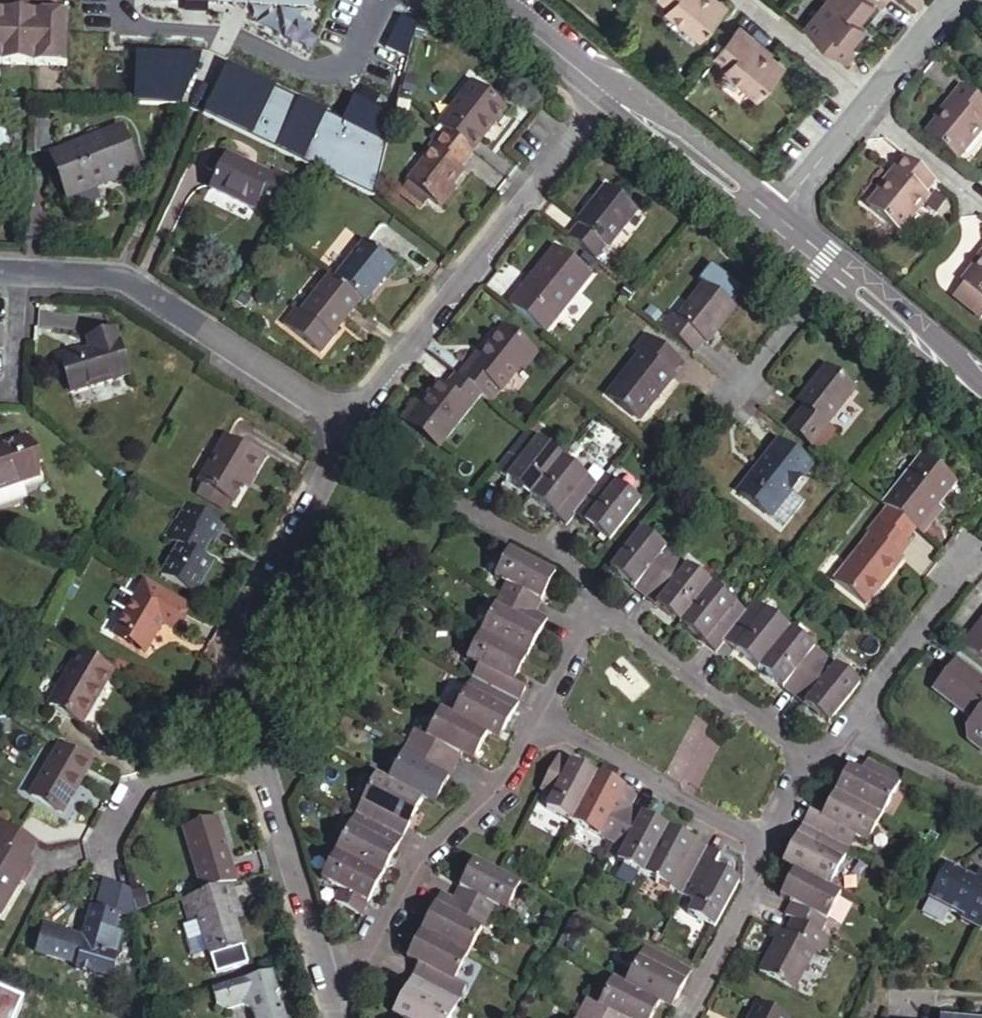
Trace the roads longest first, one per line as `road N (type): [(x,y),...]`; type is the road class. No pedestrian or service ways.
road 1 (unclassified): [(350,423),(606,93)]
road 2 (residential): [(350,423),(123,278),(0,272)]
road 3 (unclassified): [(255,750),(223,656),(350,423)]
road 4 (residential): [(327,969),(372,956),(427,855),(503,787),(543,719)]
road 5 (tertiary): [(776,223),(981,400)]
road 6 (unclassified): [(824,757),(602,604)]
road 7 (unclassified): [(776,845),(543,719)]
road 8 (unclassified): [(327,969),(255,750)]
road 9 (residential): [(845,728),(976,556)]
road 10 (tertiary): [(606,93),(776,223)]
road 11 (unclassified): [(103,853),(140,790),(255,750)]
road 12 (residential): [(685,1017),(776,845)]
road 13 (residential): [(602,604),(583,574),(457,504)]
road 14 (residential): [(742,0),(864,105)]
road 15 (residential): [(864,105),(981,204)]
road 16 (tertiary): [(486,0),(606,93)]
road 17 (residential): [(845,728),(981,793)]
road 18 (residential): [(776,223),(864,105)]
road 19 (residential): [(864,105),(951,0)]
road 20 (residential): [(543,719),(602,604)]

